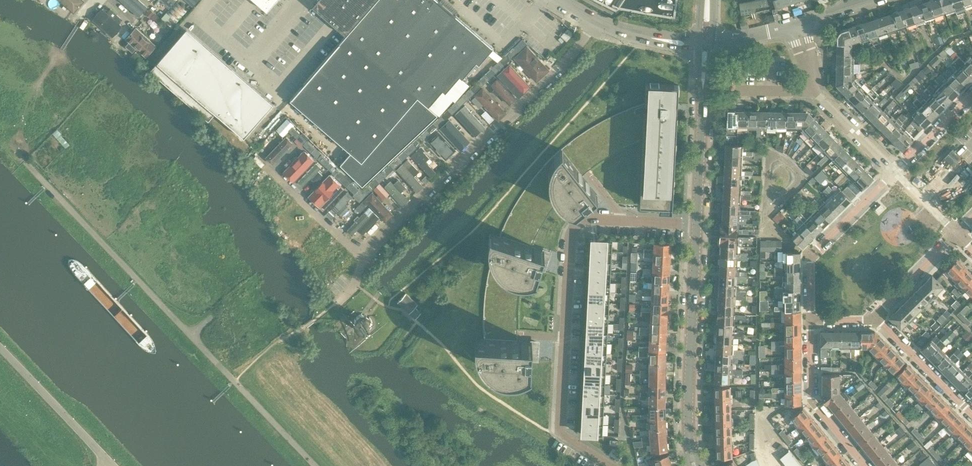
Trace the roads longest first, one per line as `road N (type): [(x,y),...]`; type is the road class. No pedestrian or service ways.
road 1 (residential): [(561,434),(575,225),(696,227)]
road 2 (unclassified): [(369,248),(557,70),(595,21)]
road 3 (unclassified): [(25,162),(190,336)]
road 4 (secondary): [(691,453),(696,227)]
road 5 (secondary): [(696,227),(704,43)]
road 6 (unclassified): [(190,336),(314,465)]
road 7 (residential): [(893,170),(811,256),(810,316)]
road 8 (residential): [(810,316),(808,402),(861,465)]
road 9 (unclassified): [(110,461),(0,347)]
road 10 (residential): [(971,412),(876,315)]
road 11 (unclassified): [(273,168),(358,249),(369,248)]

